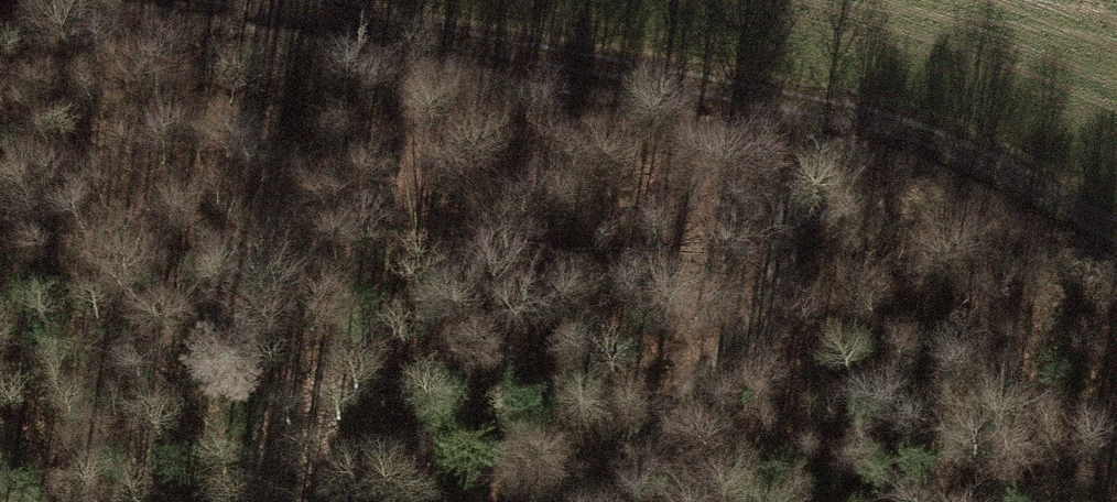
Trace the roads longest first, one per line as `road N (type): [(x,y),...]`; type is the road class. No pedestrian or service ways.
road 1 (track): [(247,0),(882,123),(996,168),(1116,236)]
road 2 (track): [(798,104),(791,270),(638,454),(387,501)]

